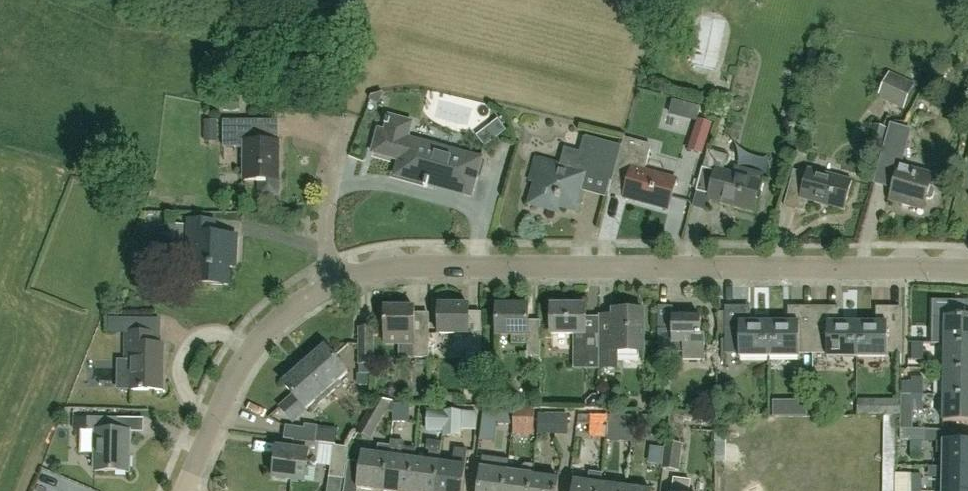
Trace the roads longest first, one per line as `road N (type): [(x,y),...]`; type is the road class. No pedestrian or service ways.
road 1 (residential): [(967,269),(395,266),(332,283)]
road 2 (residential): [(185,490),(242,360),(273,321),(332,283)]
road 3 (residential): [(332,283),(326,230),(351,119)]

